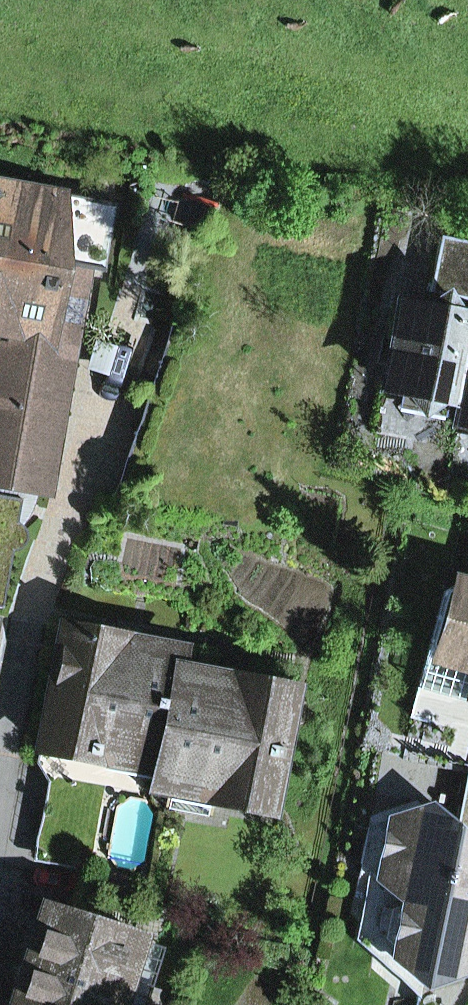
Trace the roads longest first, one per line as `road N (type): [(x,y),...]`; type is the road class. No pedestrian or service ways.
road 1 (residential): [(28,620),(0,778)]

